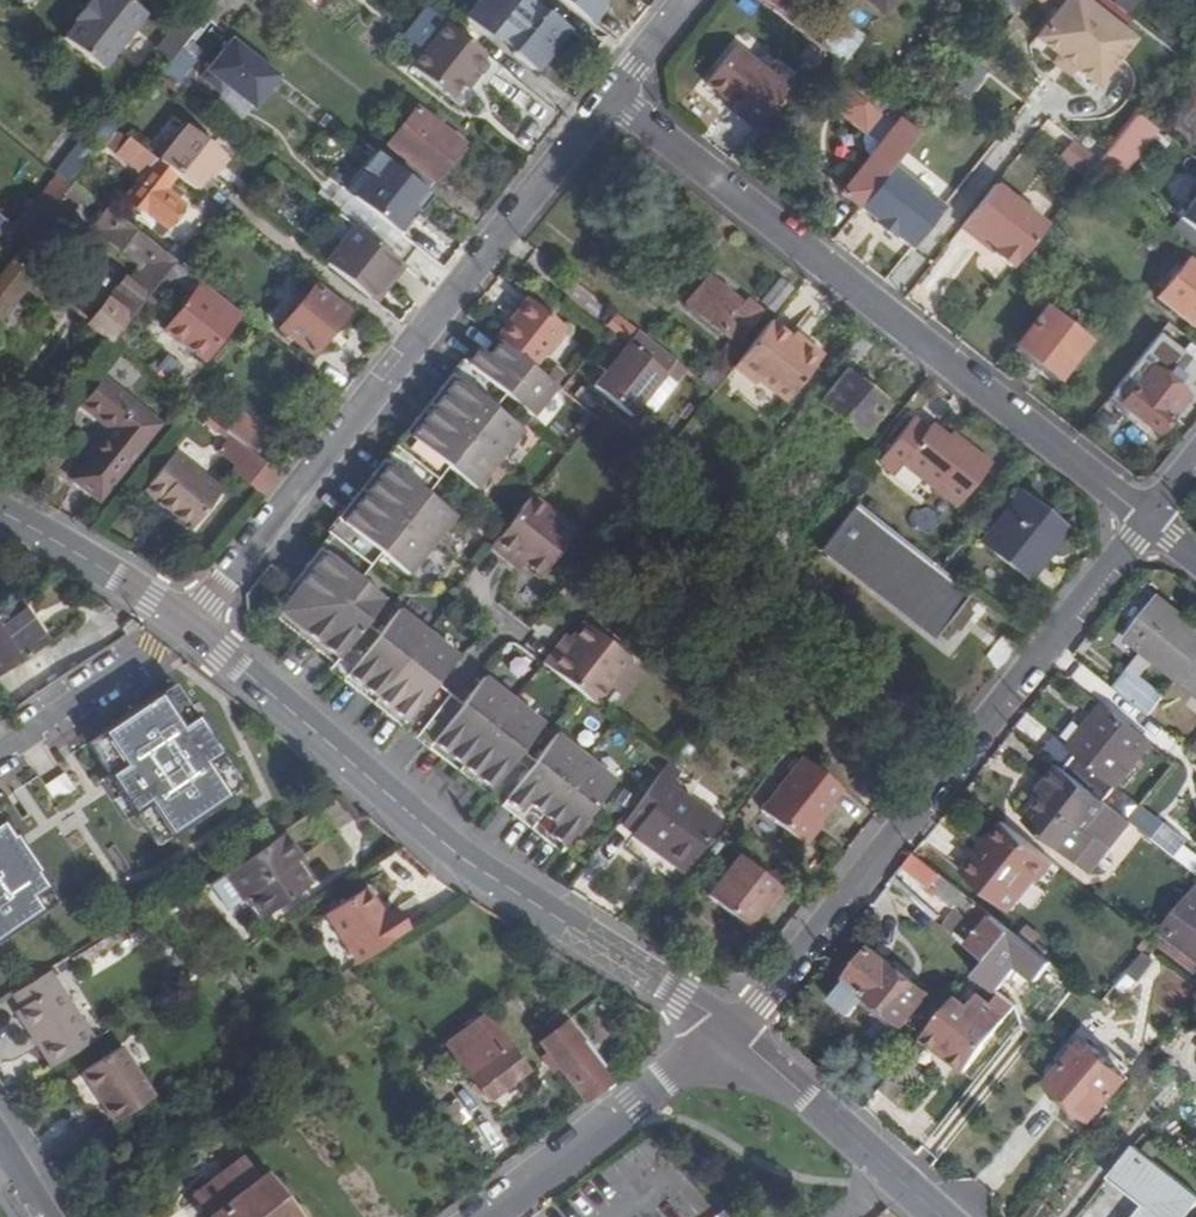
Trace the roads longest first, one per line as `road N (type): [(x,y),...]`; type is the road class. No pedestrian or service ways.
road 1 (tertiary): [(735,1031),(471,865),(186,623)]
road 2 (residential): [(1147,520),(610,97)]
road 3 (residential): [(1147,520),(766,1003),(735,1031)]
road 4 (residential): [(221,589),(610,97)]
road 5 (tertiary): [(735,1031),(699,1049),(482,1216)]
road 6 (tertiary): [(735,1031),(943,1216)]
road 7 (tertiary): [(186,623),(0,513)]
road 8 (residential): [(610,97),(687,0)]

